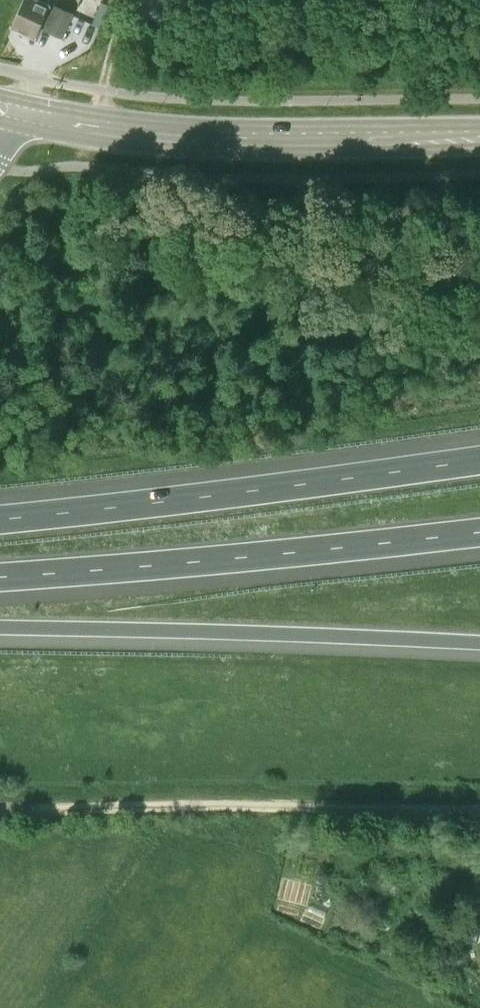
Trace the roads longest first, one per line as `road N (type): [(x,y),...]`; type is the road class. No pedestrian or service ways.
road 1 (motorway): [(479,458),(0,519)]
road 2 (motorway): [(0,578),(479,534)]
road 3 (motorway): [(0,626),(479,642)]
road 4 (track): [(479,810),(0,808)]
road 5 (tertiary): [(479,136),(153,132),(16,114)]

